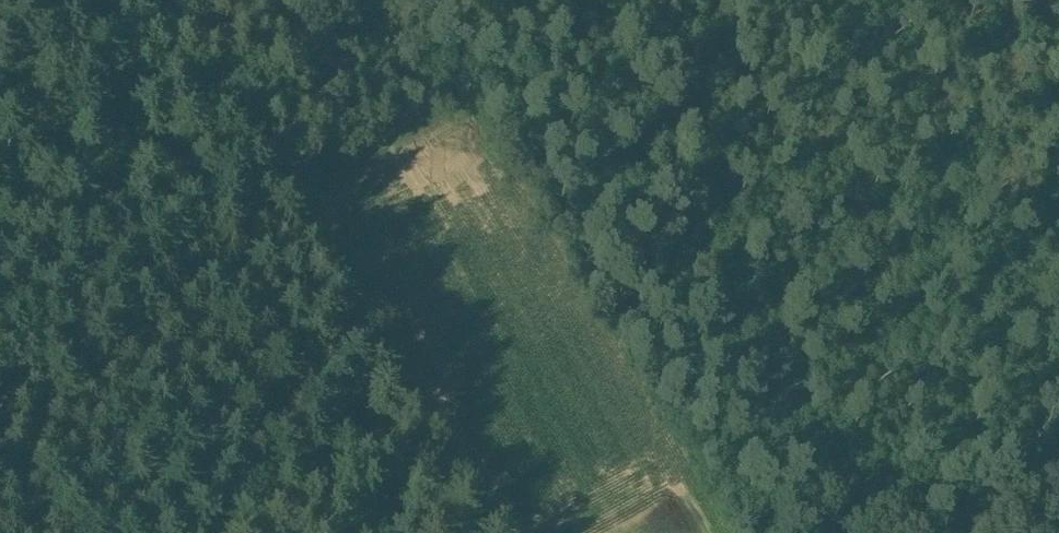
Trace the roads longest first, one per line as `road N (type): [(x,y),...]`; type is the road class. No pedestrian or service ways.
road 1 (track): [(580,0),(876,532)]

